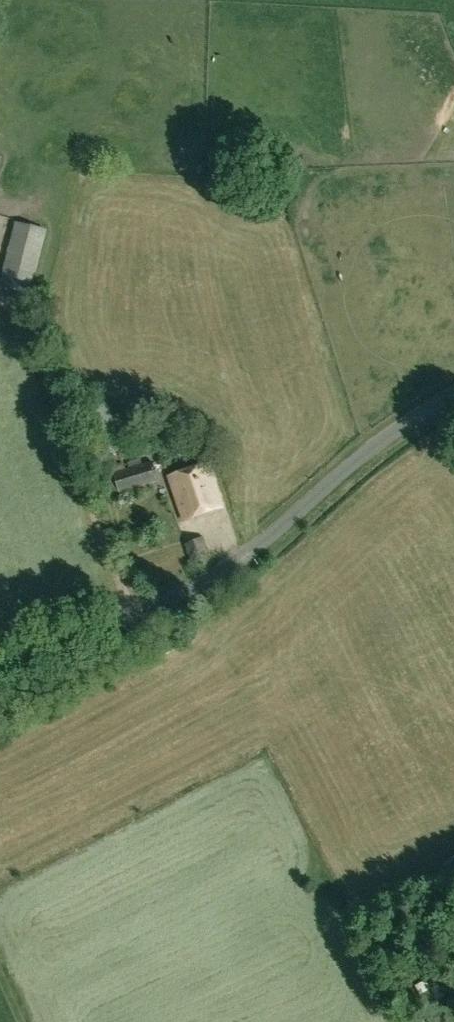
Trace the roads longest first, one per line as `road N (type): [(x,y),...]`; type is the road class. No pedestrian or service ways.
road 1 (unclassified): [(0,665),(211,584),(453,395)]

